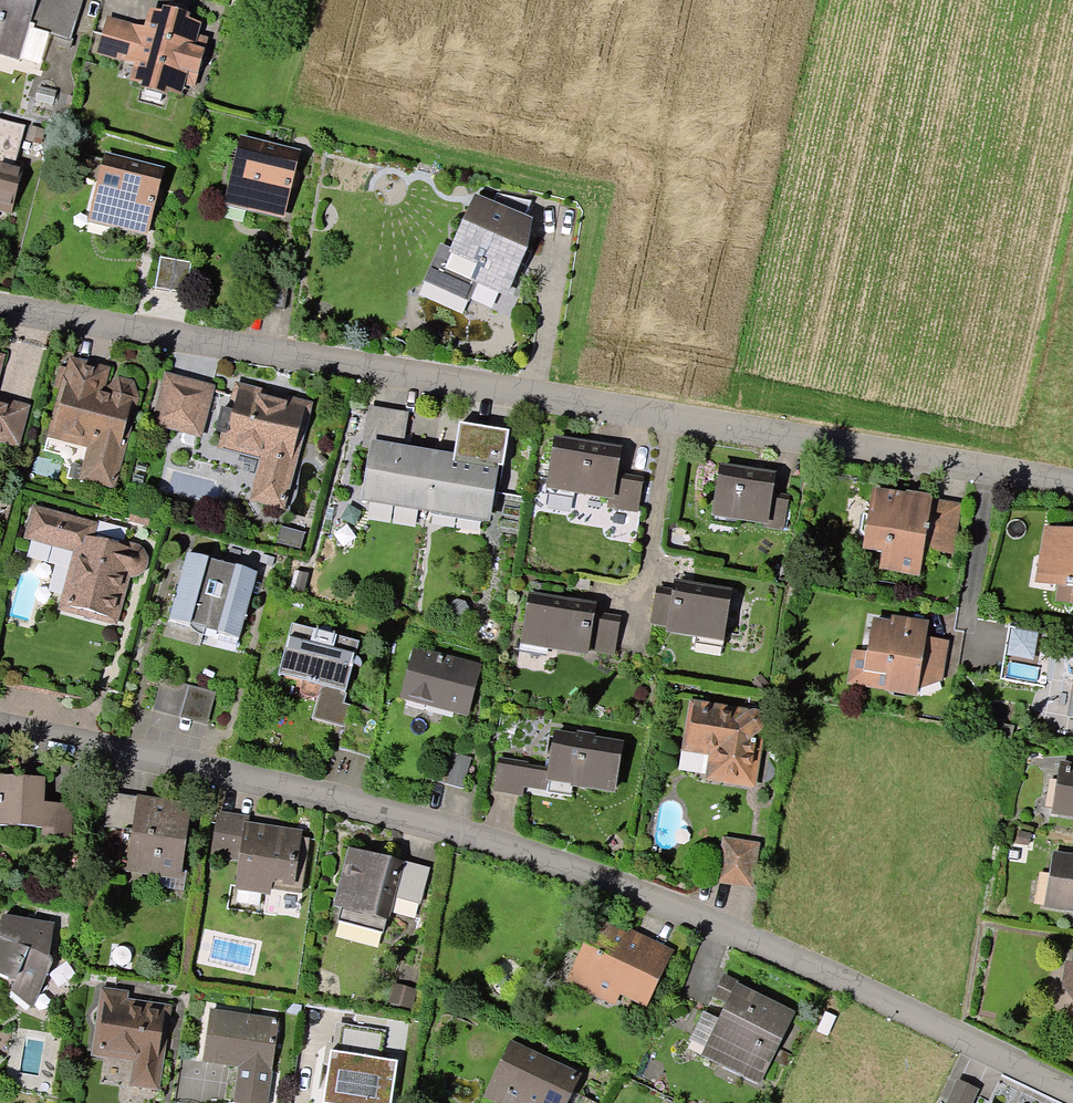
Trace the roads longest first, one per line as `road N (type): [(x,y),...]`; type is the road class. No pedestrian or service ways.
road 1 (residential): [(1072,1095),(769,947),(587,875),(377,809),(0,729)]
road 2 (residential): [(0,305),(1072,486)]

